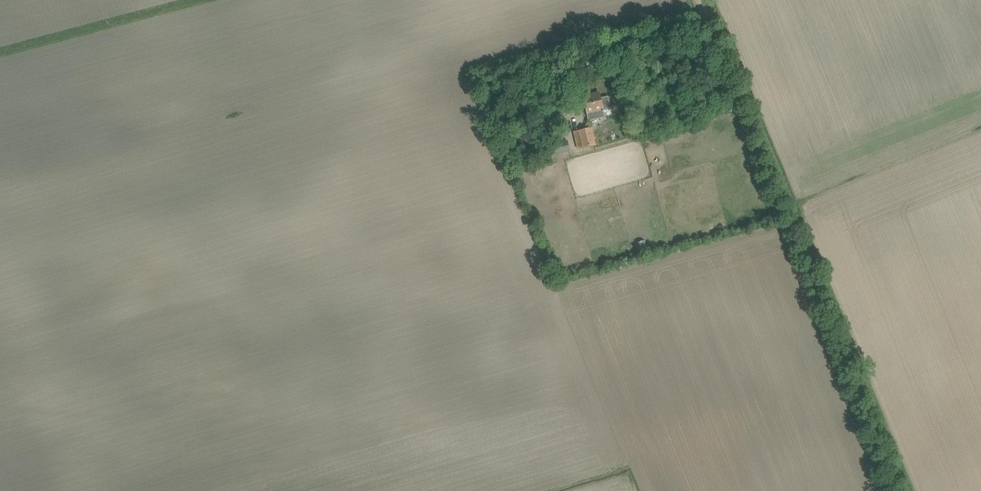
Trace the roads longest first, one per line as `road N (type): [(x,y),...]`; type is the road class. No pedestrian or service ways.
road 1 (unclassified): [(479,73),(686,27),(694,0)]

